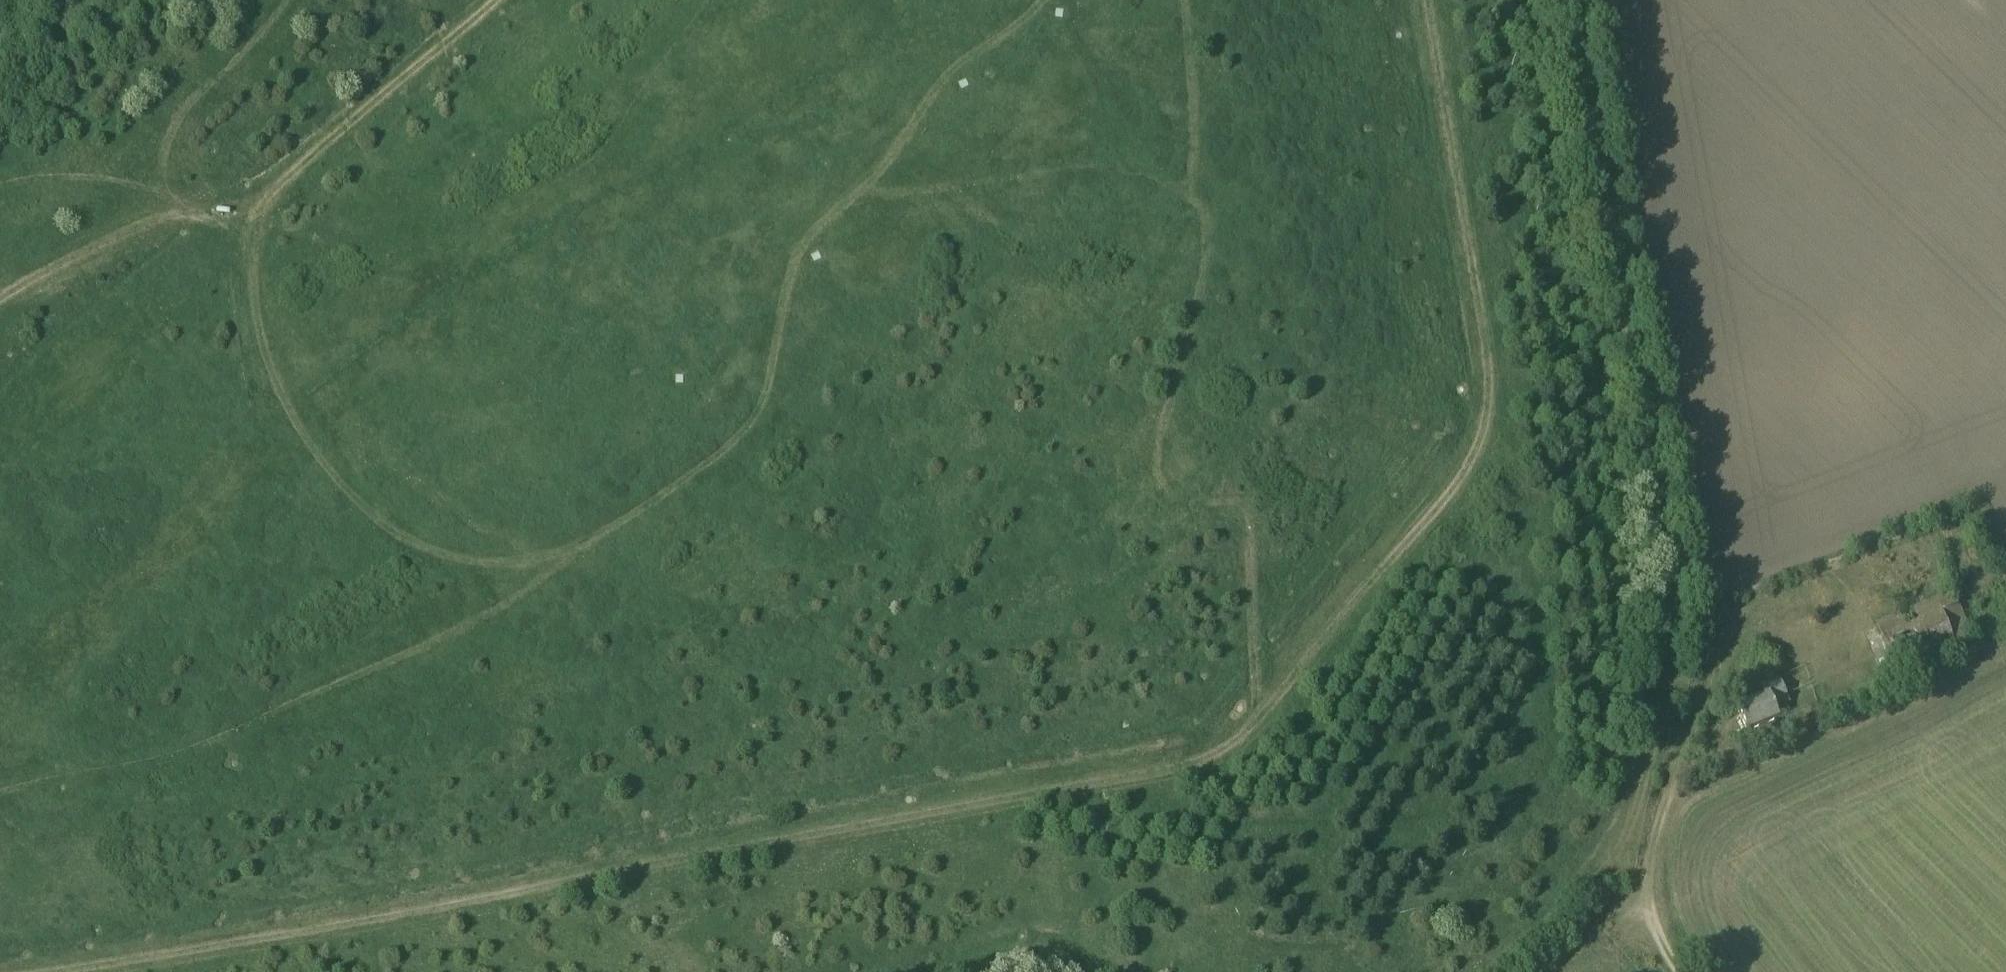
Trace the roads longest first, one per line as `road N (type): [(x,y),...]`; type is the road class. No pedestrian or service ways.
road 1 (track): [(1428,0),(1485,403),(1452,483),(1227,745),(1125,780),(34,971)]
road 2 (track): [(486,0),(271,188),(254,216),(191,216),(126,232),(0,304)]
road 3 (track): [(1676,725),(1641,882),(1646,934),(1677,971)]

